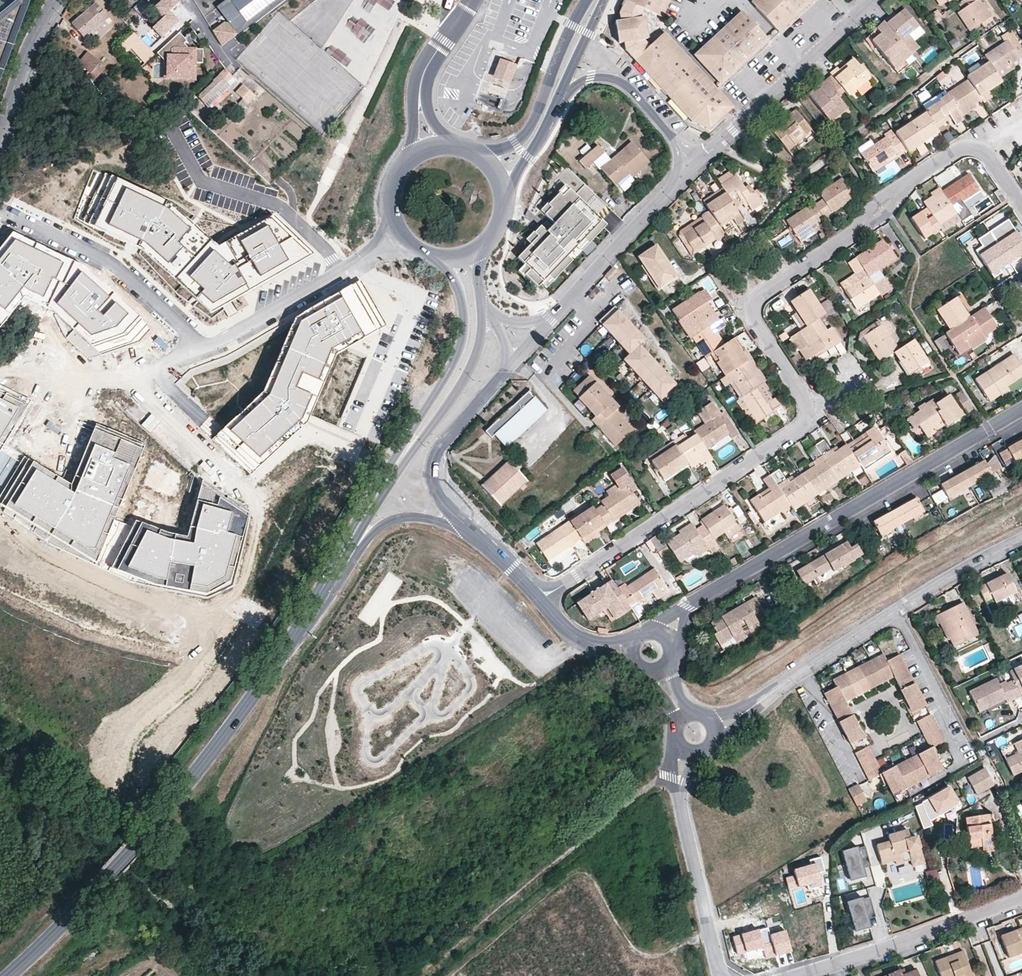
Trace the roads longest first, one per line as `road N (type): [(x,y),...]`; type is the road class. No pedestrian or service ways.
road 1 (residential): [(1021,208),(987,156),(956,150),(765,291),(754,317),(804,395),(803,425),(544,597)]
road 2 (secondary): [(4,975),(105,878),(190,779),(284,652),(342,556)]
road 3 (residential): [(1021,411),(689,607)]
road 4 (residential): [(758,703),(895,609),(1021,539)]
road 5 (track): [(643,975),(582,878),(464,975)]
road 6 (residential): [(205,349),(111,264),(0,211)]
road 7 (residential): [(695,166),(869,0)]
road 8 (secondary): [(429,256),(457,287),(462,338),(396,462)]
road 9 (residential): [(805,975),(1021,899)]
road 10 (residential): [(400,235),(205,349)]
road 11 (residential): [(549,319),(695,166)]
road 12 (secondary): [(589,0),(531,128),(510,148),(478,154)]
road 13 (residential): [(679,782),(722,975)]
road 14 (residential): [(502,377),(434,462),(439,495),(476,534)]
road 15 (secondary): [(396,462),(470,370),(481,331),(479,298)]
road 16 (residential): [(563,93),(590,79),(615,80),(695,166)]
road 17 (residential): [(56,0),(0,145)]
road 18 (residential): [(342,556),(403,517),(476,534)]

